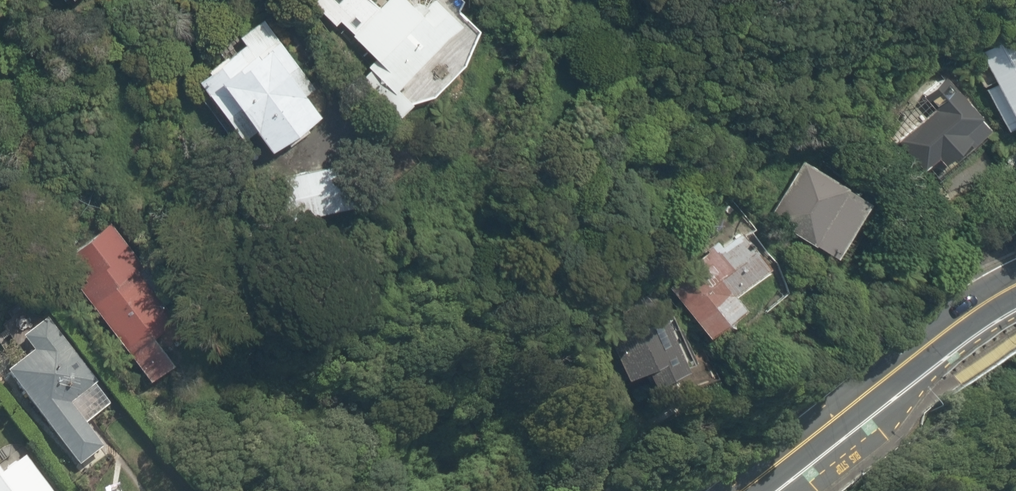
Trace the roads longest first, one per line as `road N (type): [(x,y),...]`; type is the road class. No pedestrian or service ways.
road 1 (secondary): [(1015,284),(745,490)]

